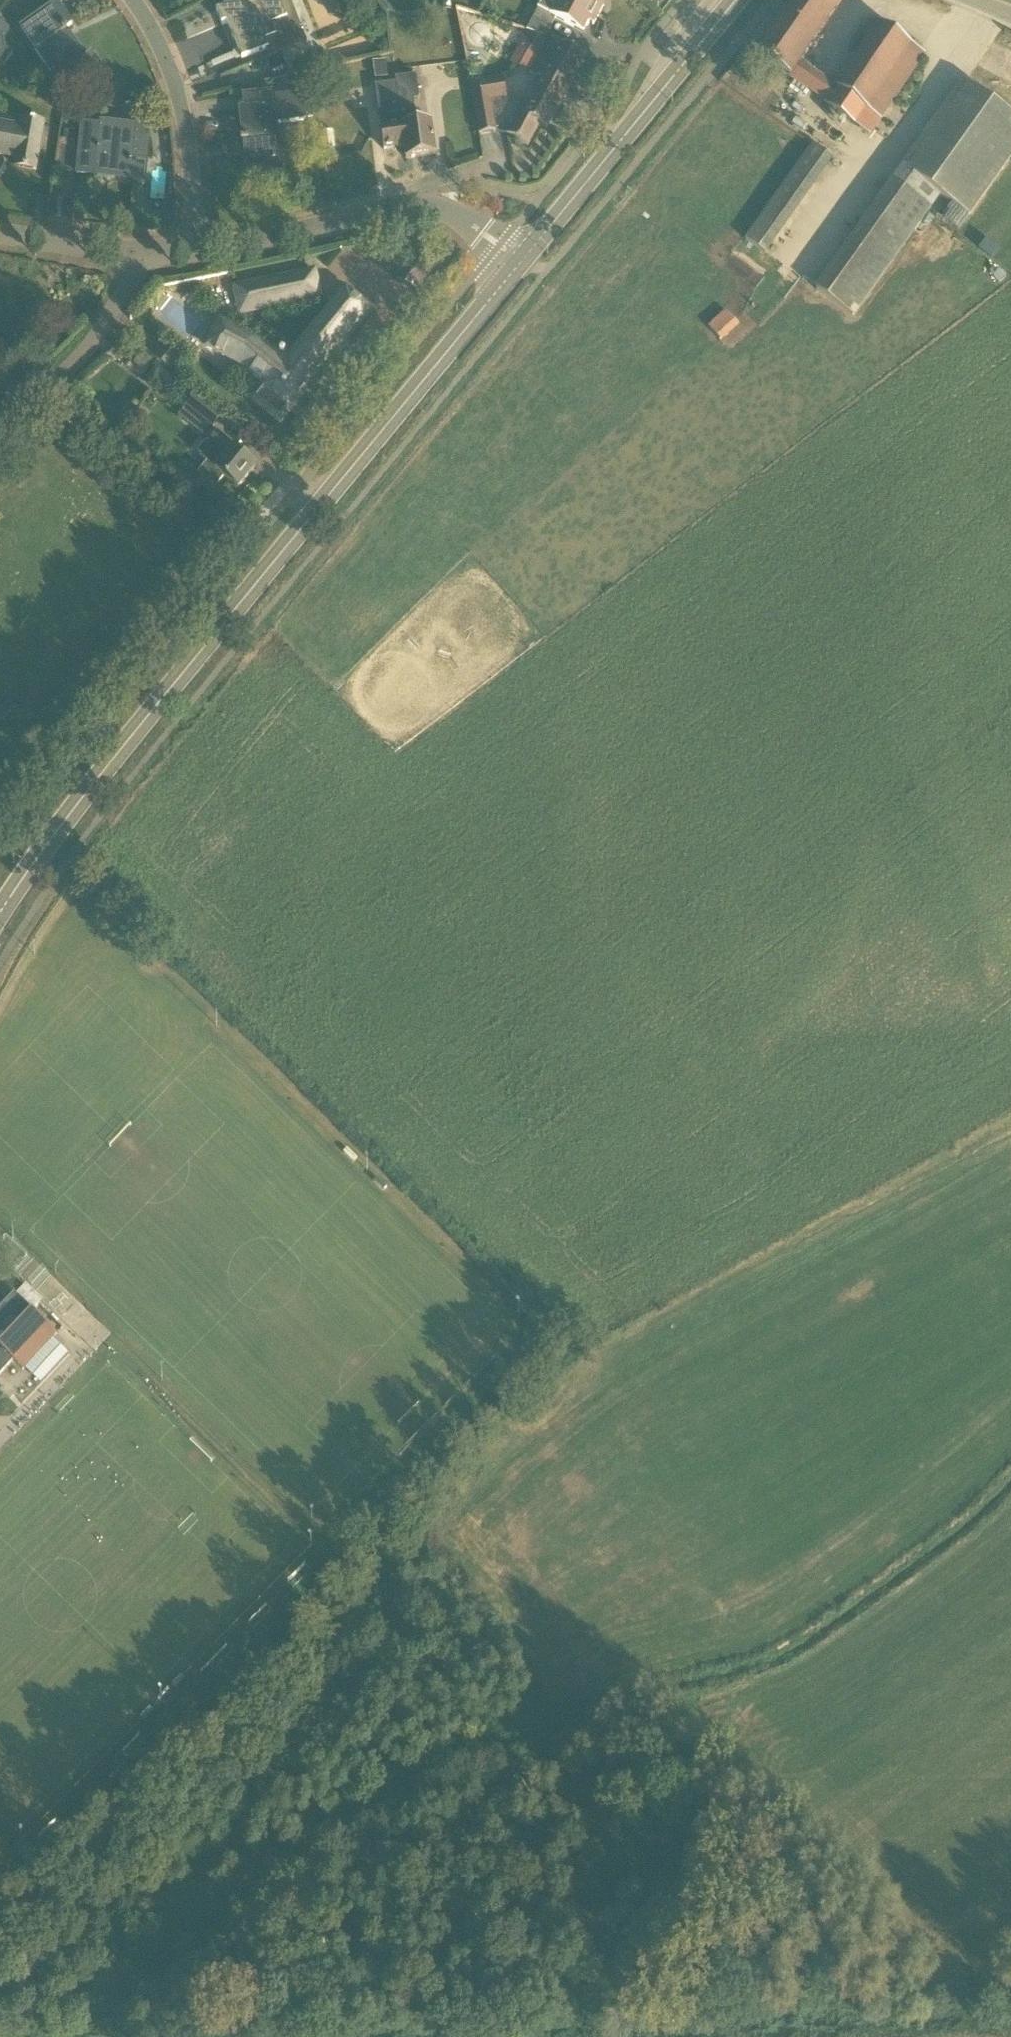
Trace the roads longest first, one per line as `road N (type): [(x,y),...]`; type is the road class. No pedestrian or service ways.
road 1 (secondary): [(0,918),(75,809),(521,263)]
road 2 (secondary): [(521,263),(738,0)]
road 3 (residential): [(196,247),(179,89),(132,0)]
road 4 (residential): [(0,432),(94,352),(122,312),(141,253)]
road 5 (residential): [(500,246),(429,209),(337,224)]
road 6 (residential): [(196,247),(337,224)]
road 7 (residential): [(141,253),(0,234)]

